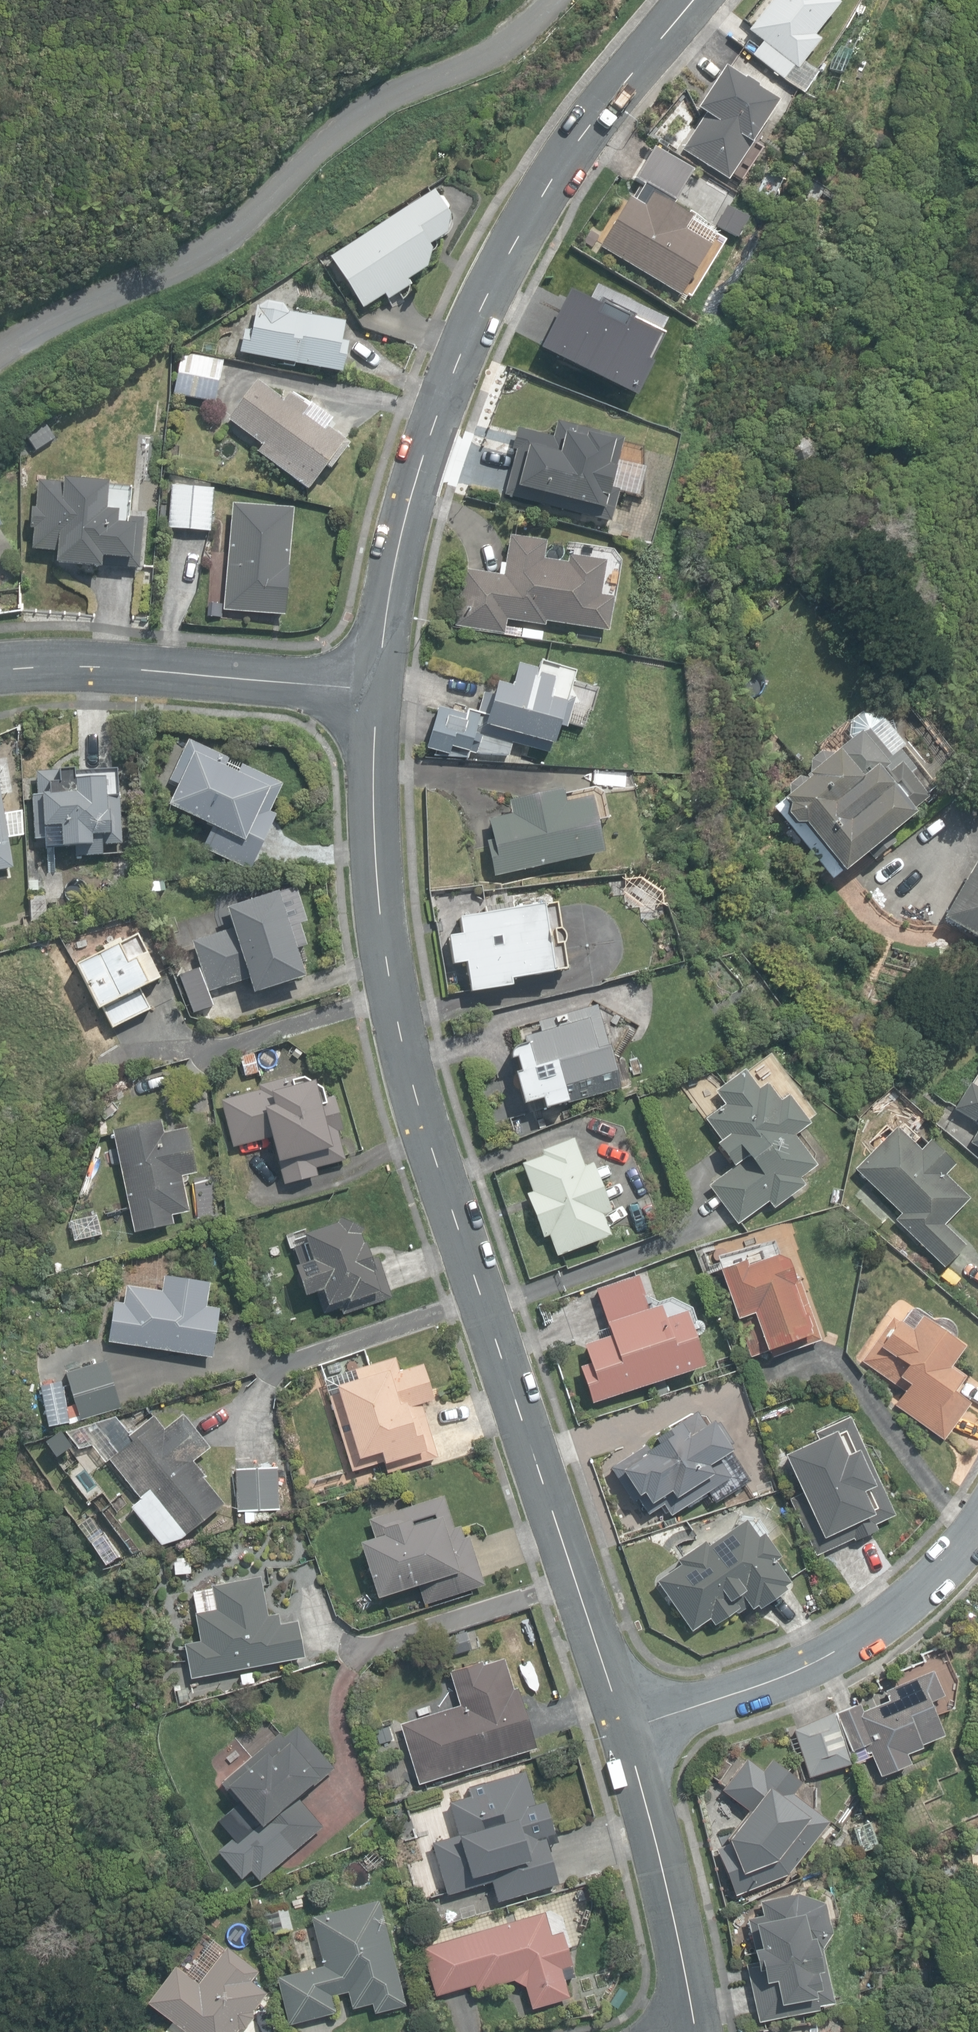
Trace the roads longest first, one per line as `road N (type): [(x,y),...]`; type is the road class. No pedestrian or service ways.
road 1 (residential): [(627,1726),(411,1080),(377,902),(378,683)]
road 2 (residential): [(378,683),(407,517),(435,410),(468,334),(535,205),(592,120),(691,0)]
road 3 (unclassified): [(548,0),(497,45),(394,97),(236,225),(0,354)]
road 4 (residential): [(627,1726),(847,1641),(920,1583),(977,1519)]
road 5 (residential): [(0,665),(170,664),(378,683)]
road 6 (residential): [(693,2031),(627,1726)]

